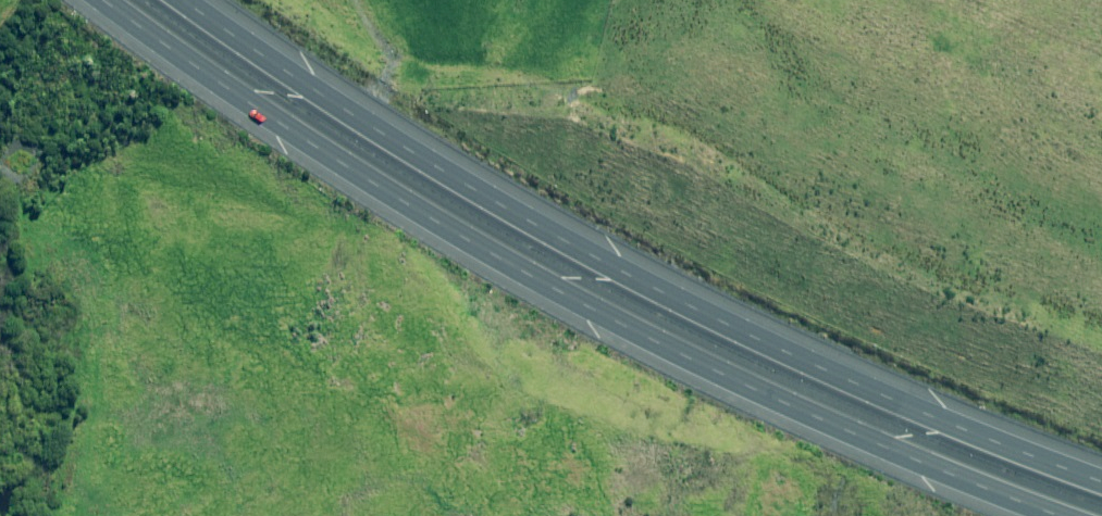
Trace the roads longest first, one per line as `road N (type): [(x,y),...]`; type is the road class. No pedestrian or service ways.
road 1 (motorway): [(1061,515),(771,397),(497,256),(336,161),(105,0)]
road 2 (motorway): [(182,0),(311,88),(575,245),(833,374),(1101,481)]

